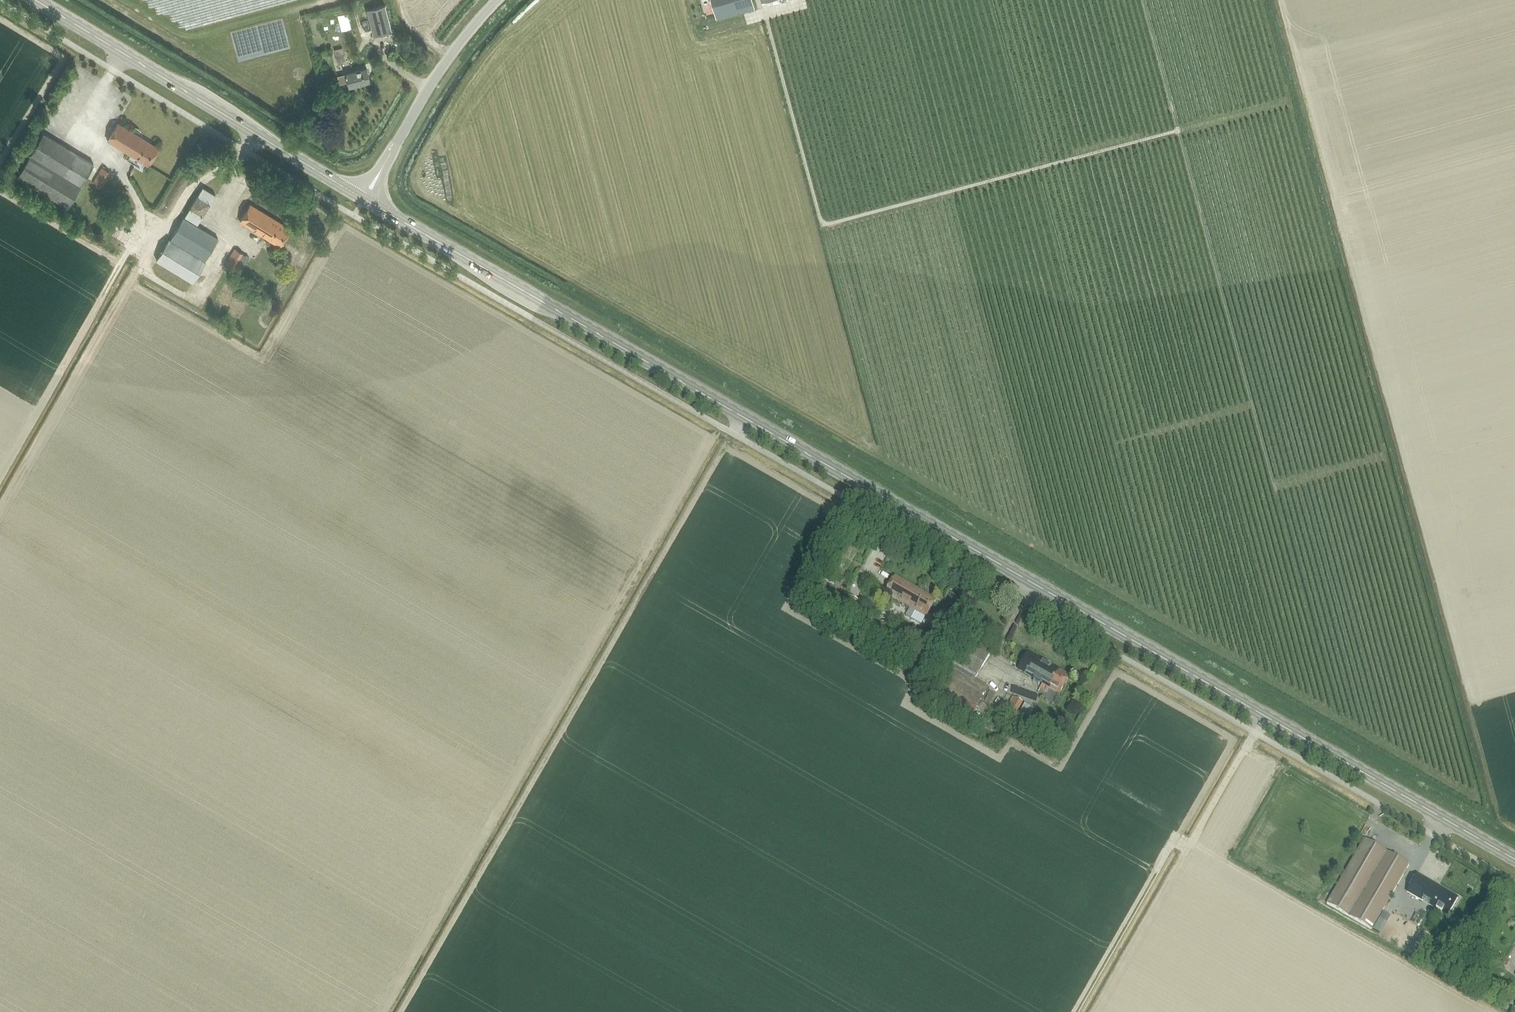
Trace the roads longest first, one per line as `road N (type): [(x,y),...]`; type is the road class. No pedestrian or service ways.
road 1 (primary): [(1443,818),(370,203)]
road 2 (primary): [(359,196),(34,0)]
road 3 (unclassified): [(379,174),(433,80),(497,0)]

